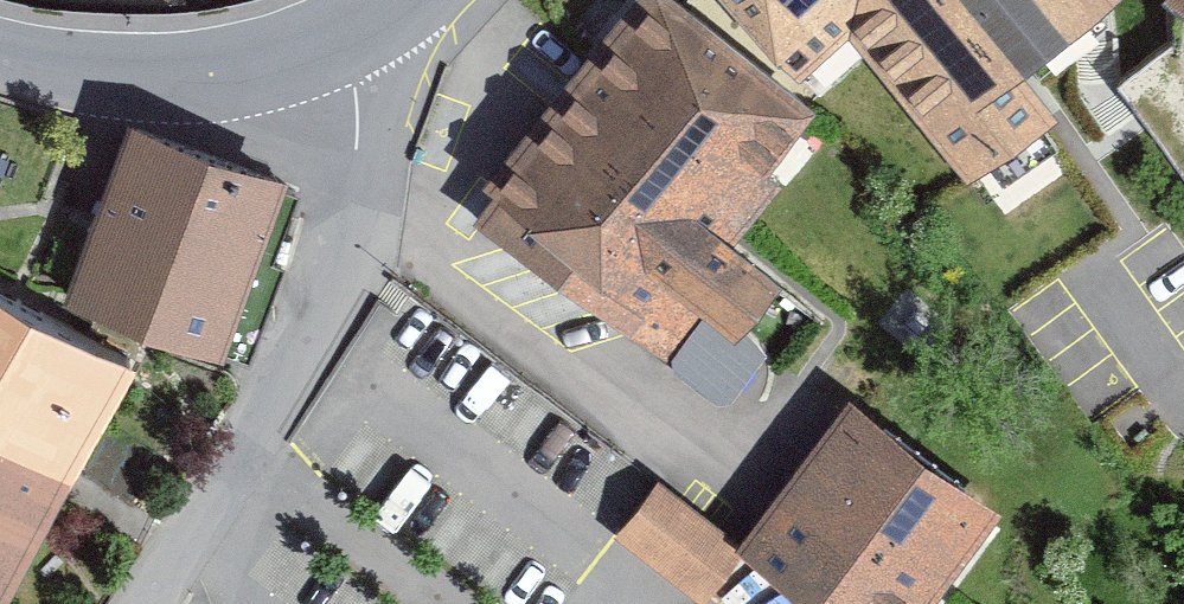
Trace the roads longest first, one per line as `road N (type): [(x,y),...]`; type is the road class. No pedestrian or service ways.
road 1 (residential): [(153,603),(301,345),(349,183),(357,84),(348,41)]
road 2 (secondary): [(0,48),(70,72),(170,78),(246,73),(348,41)]

